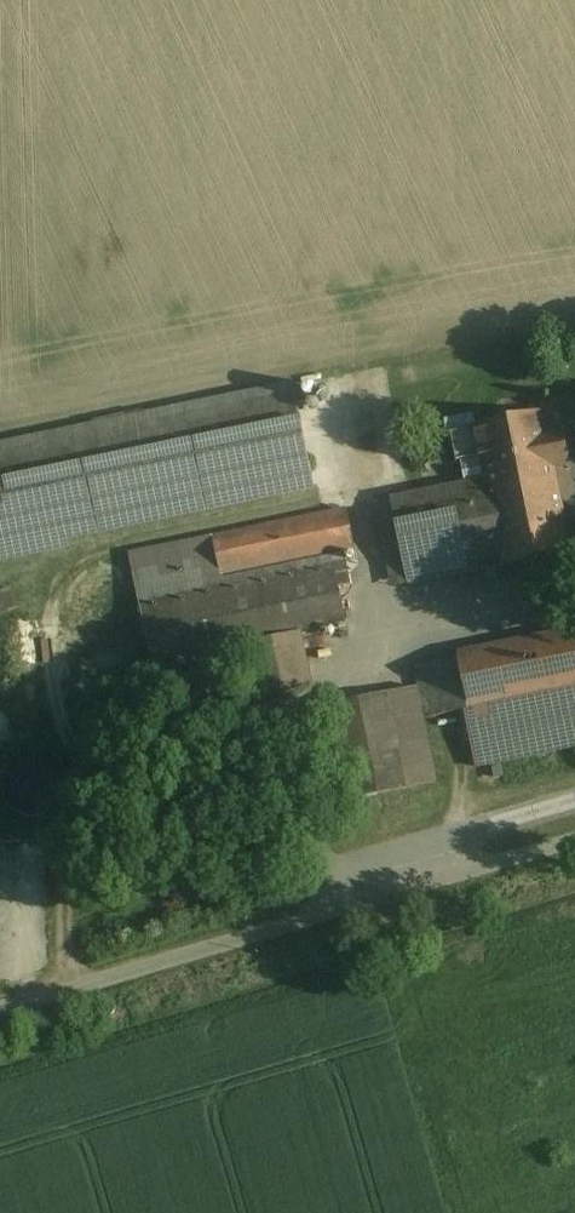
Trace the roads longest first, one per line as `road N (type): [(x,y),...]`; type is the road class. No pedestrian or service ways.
road 1 (residential): [(574,837),(0,1008)]

